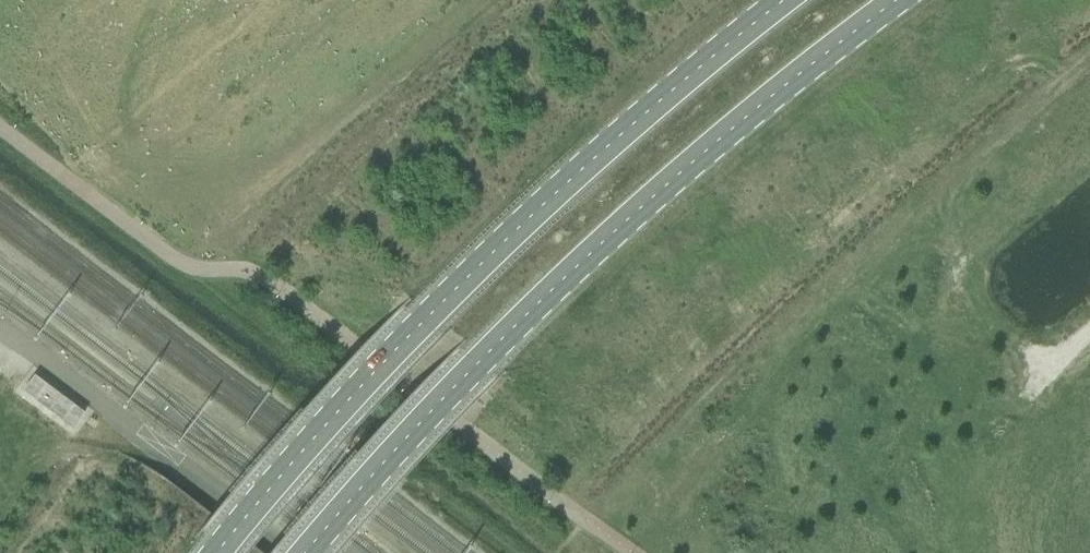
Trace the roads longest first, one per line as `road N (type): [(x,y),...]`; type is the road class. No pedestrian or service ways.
road 1 (primary): [(313,552),(350,502),(589,255),(915,0)]
road 2 (primary): [(797,0),(580,183),(430,328),(229,552)]

